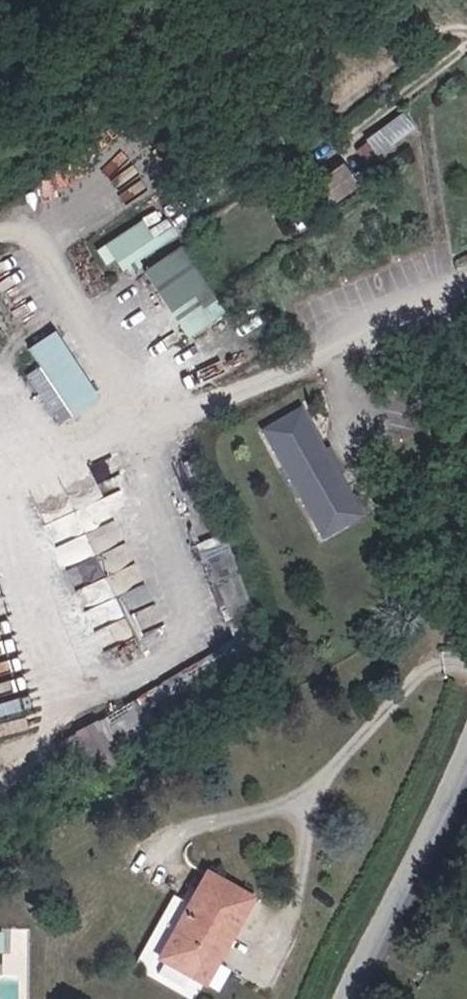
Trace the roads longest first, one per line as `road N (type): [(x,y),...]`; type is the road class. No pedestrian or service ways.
road 1 (tertiary): [(357,998),(466,767)]

